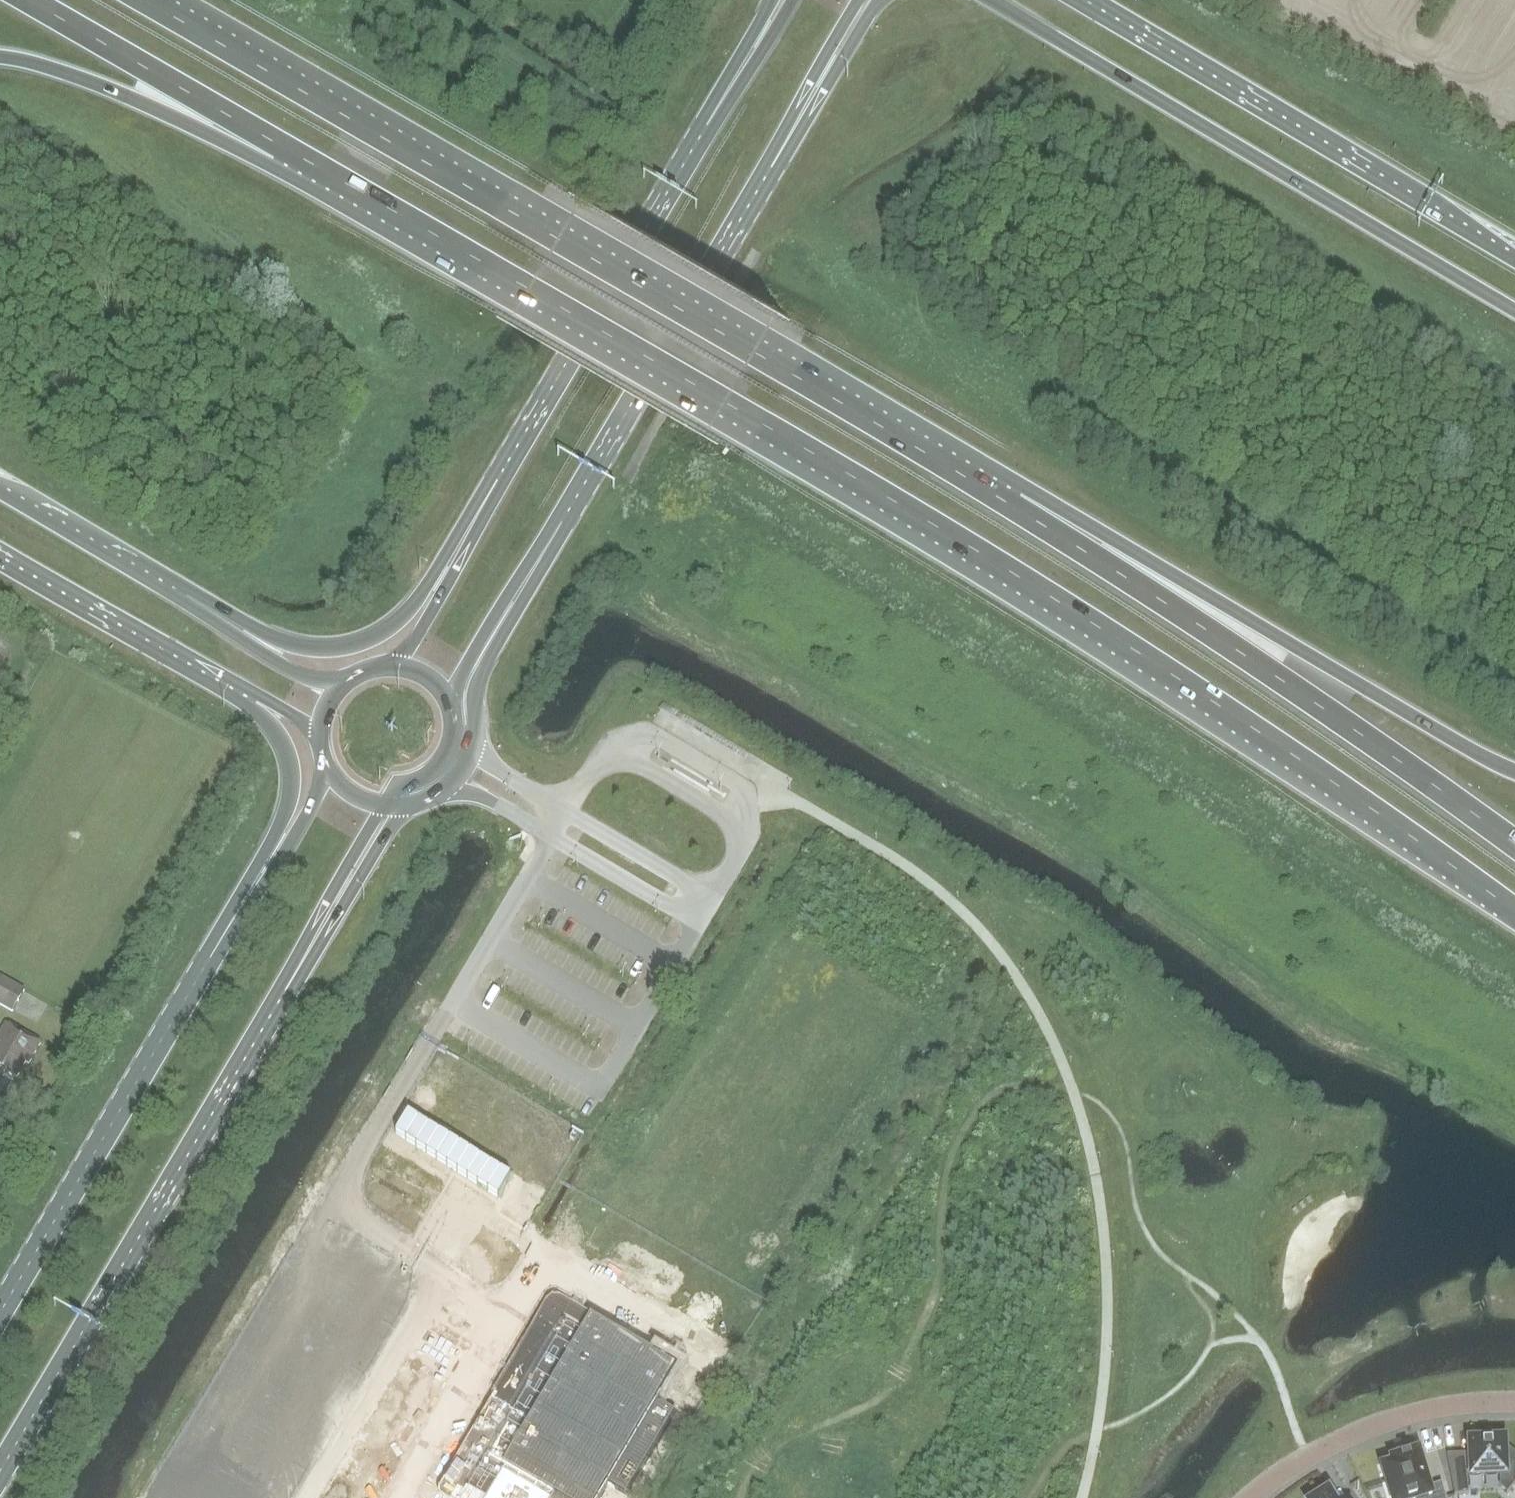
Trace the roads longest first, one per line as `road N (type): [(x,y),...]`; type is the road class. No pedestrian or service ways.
road 1 (trunk): [(277,143),(1005,567),(1514,911)]
road 2 (trunk): [(1014,506),(145,0)]
road 3 (primary): [(463,709),(474,665),(824,74)]
road 4 (primary): [(0,1474),(340,895)]
road 5 (primary): [(764,29),(452,555)]
road 6 (trunk): [(996,0),(1514,309)]
road 7 (trunk): [(1514,843),(1014,506)]
road 8 (unclassified): [(454,1001),(156,1497)]
road 9 (trunk): [(1514,771),(1014,506)]
road 10 (primary): [(275,851),(0,1315)]
road 11 (trunk): [(1514,259),(1073,0)]
road 12 (trunk): [(0,558),(255,700)]
road 13 (trunk): [(0,56),(277,143)]
road 14 (residential): [(1250,1497),(1310,1454),(1380,1423),(1442,1406),(1514,1401)]
road 15 (trunk): [(30,0),(277,143)]
road 16 (trunk): [(452,555),(410,610),(354,643),(313,647),(225,625)]
road 17 (trunk): [(225,625),(0,492)]
road 18 (unclassified): [(454,1001),(551,835)]
road 19 (trunk): [(255,700),(285,744),(293,778),(275,851)]
road 20 (unclassified): [(551,835),(566,809),(465,740)]
road 21 (trunk): [(346,681),(308,676),(225,625)]
road 22 (unclassified): [(438,780),(487,797),(551,835)]
road 23 (primary): [(452,555),(441,593),(395,663)]
road 24 (primary): [(340,895),(411,795)]

